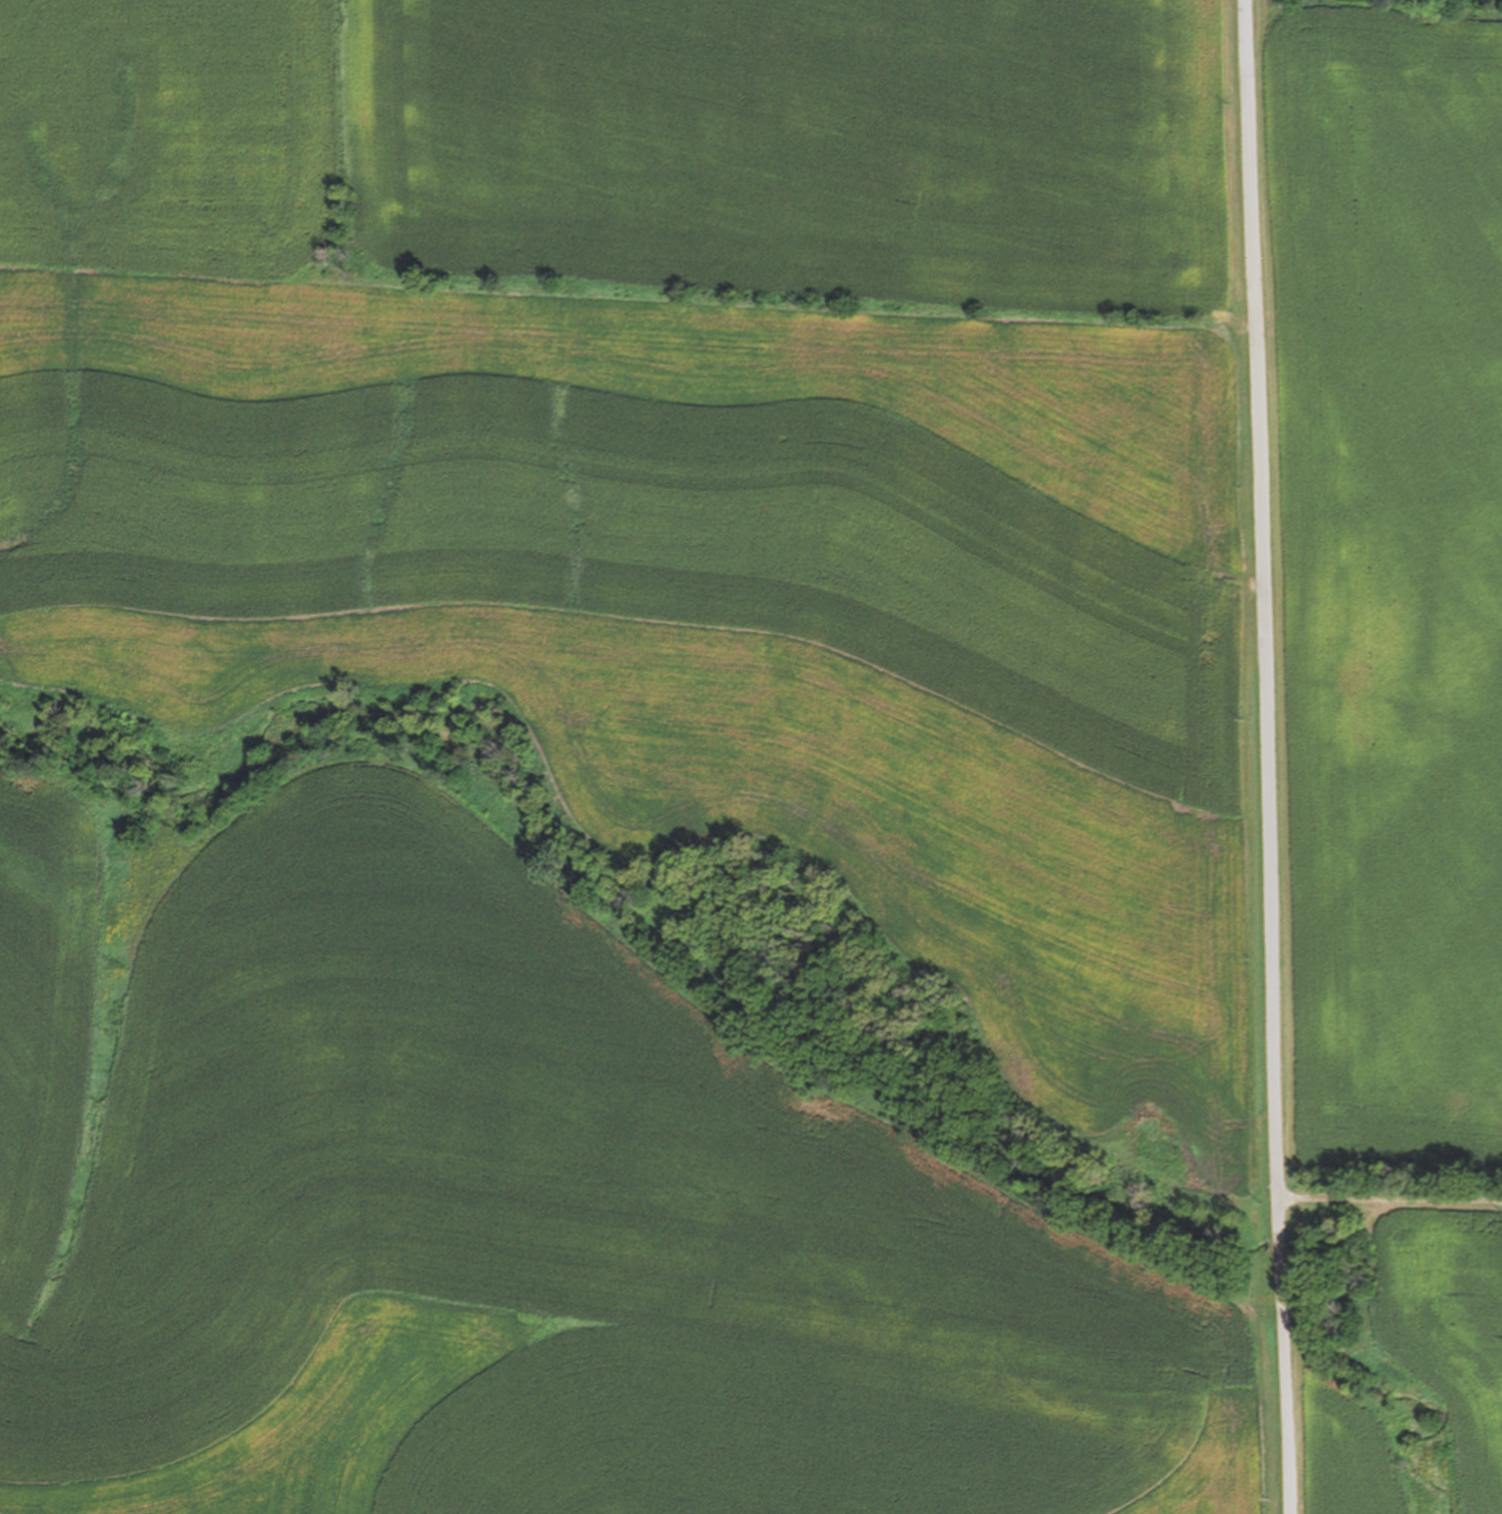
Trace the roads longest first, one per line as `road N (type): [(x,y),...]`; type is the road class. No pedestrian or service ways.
road 1 (residential): [(1292,1513),(1245,0)]
road 2 (residential): [(1282,1187),(1501,1194)]

